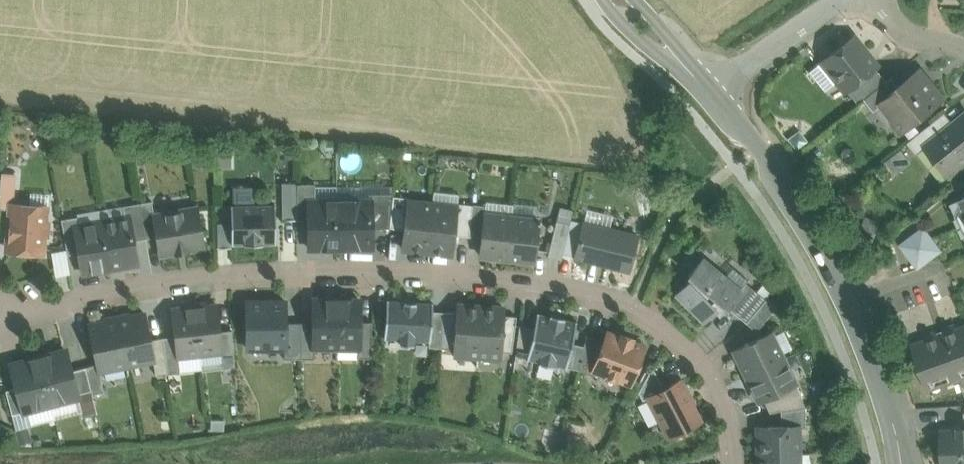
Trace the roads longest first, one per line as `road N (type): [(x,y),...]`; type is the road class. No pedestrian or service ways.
road 1 (residential): [(0,298),(13,321),(157,286),(364,272),(586,291),(630,305),(692,352),(727,417),(733,463)]
road 2 (tertiary): [(715,96),(761,153),(850,302),(883,386),(901,463)]
road 3 (residential): [(852,0),(715,96)]
road 4 (tertiary): [(625,0),(715,96)]

